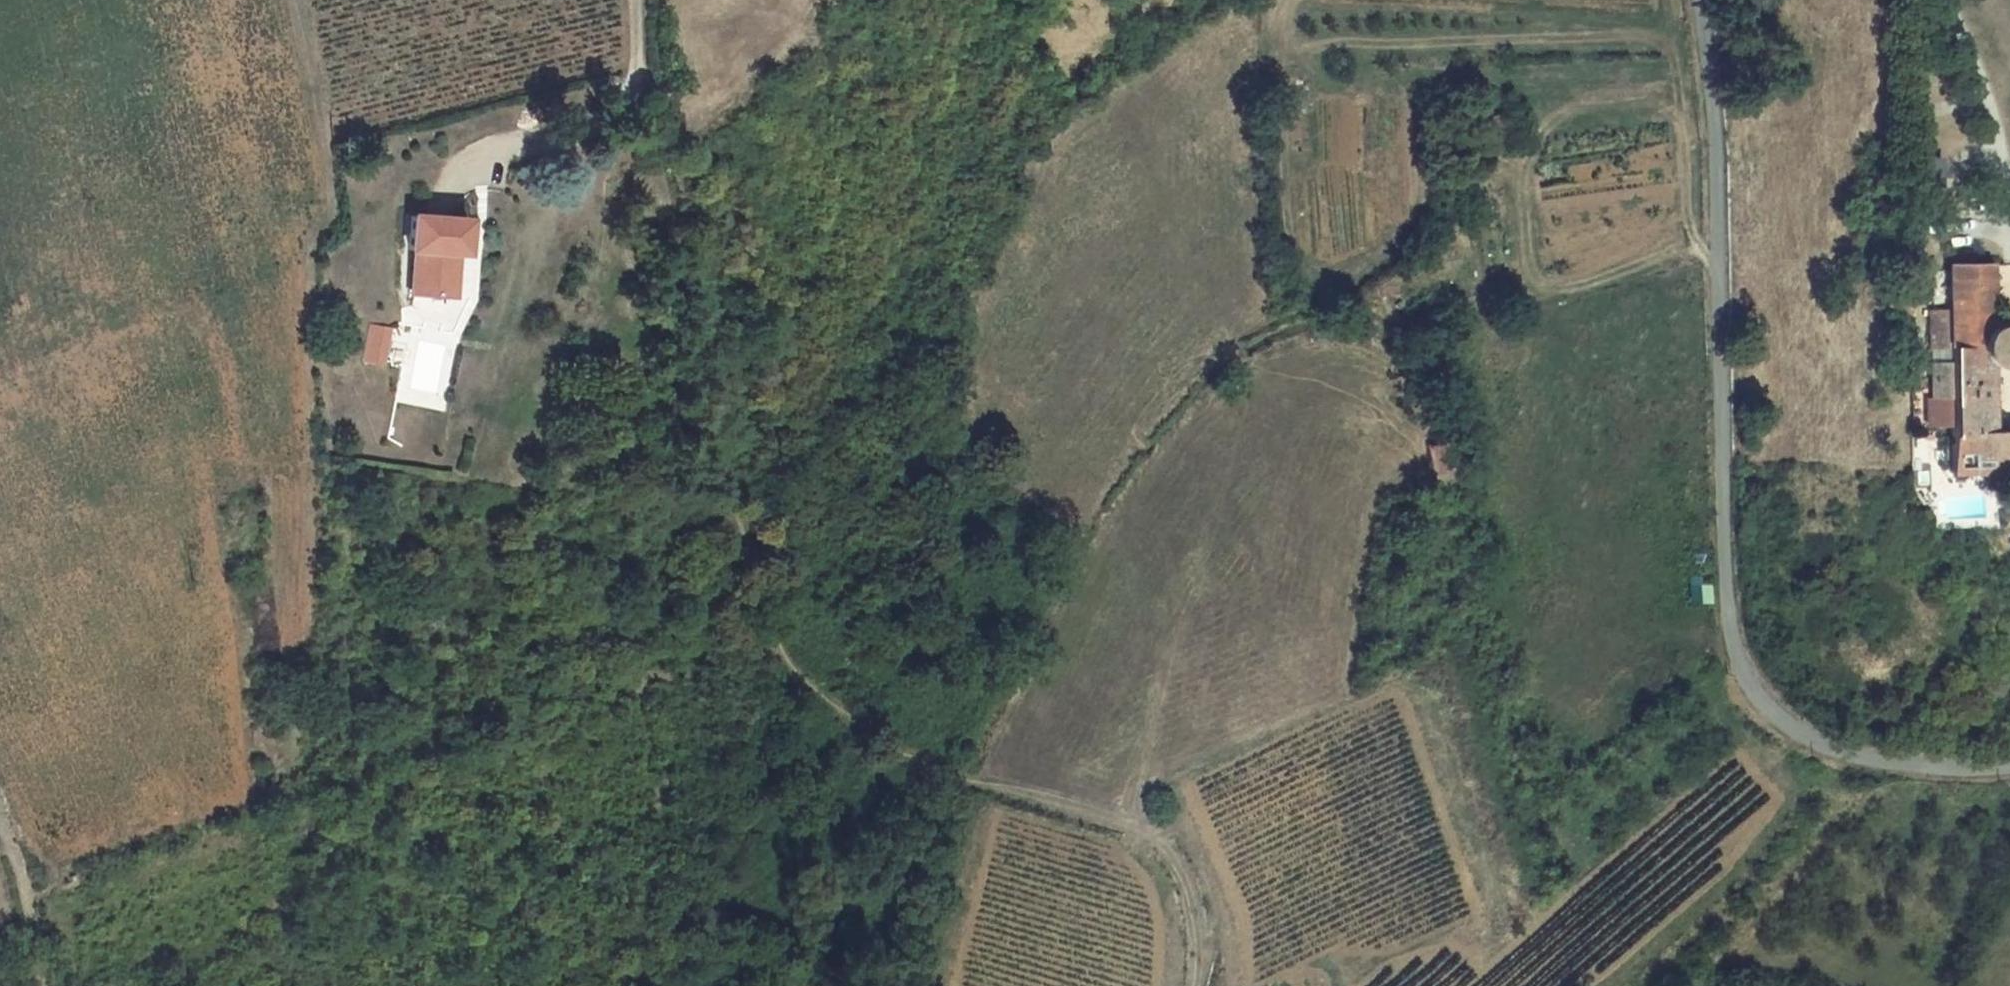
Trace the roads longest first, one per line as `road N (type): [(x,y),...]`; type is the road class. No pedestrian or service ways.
road 1 (unclassified): [(1699,0),(1721,143),(1730,576),(1743,670),(1762,701),(1807,735),(1856,754),(1983,768),(2009,763)]
road 2 (track): [(43,985),(25,885),(0,819)]

